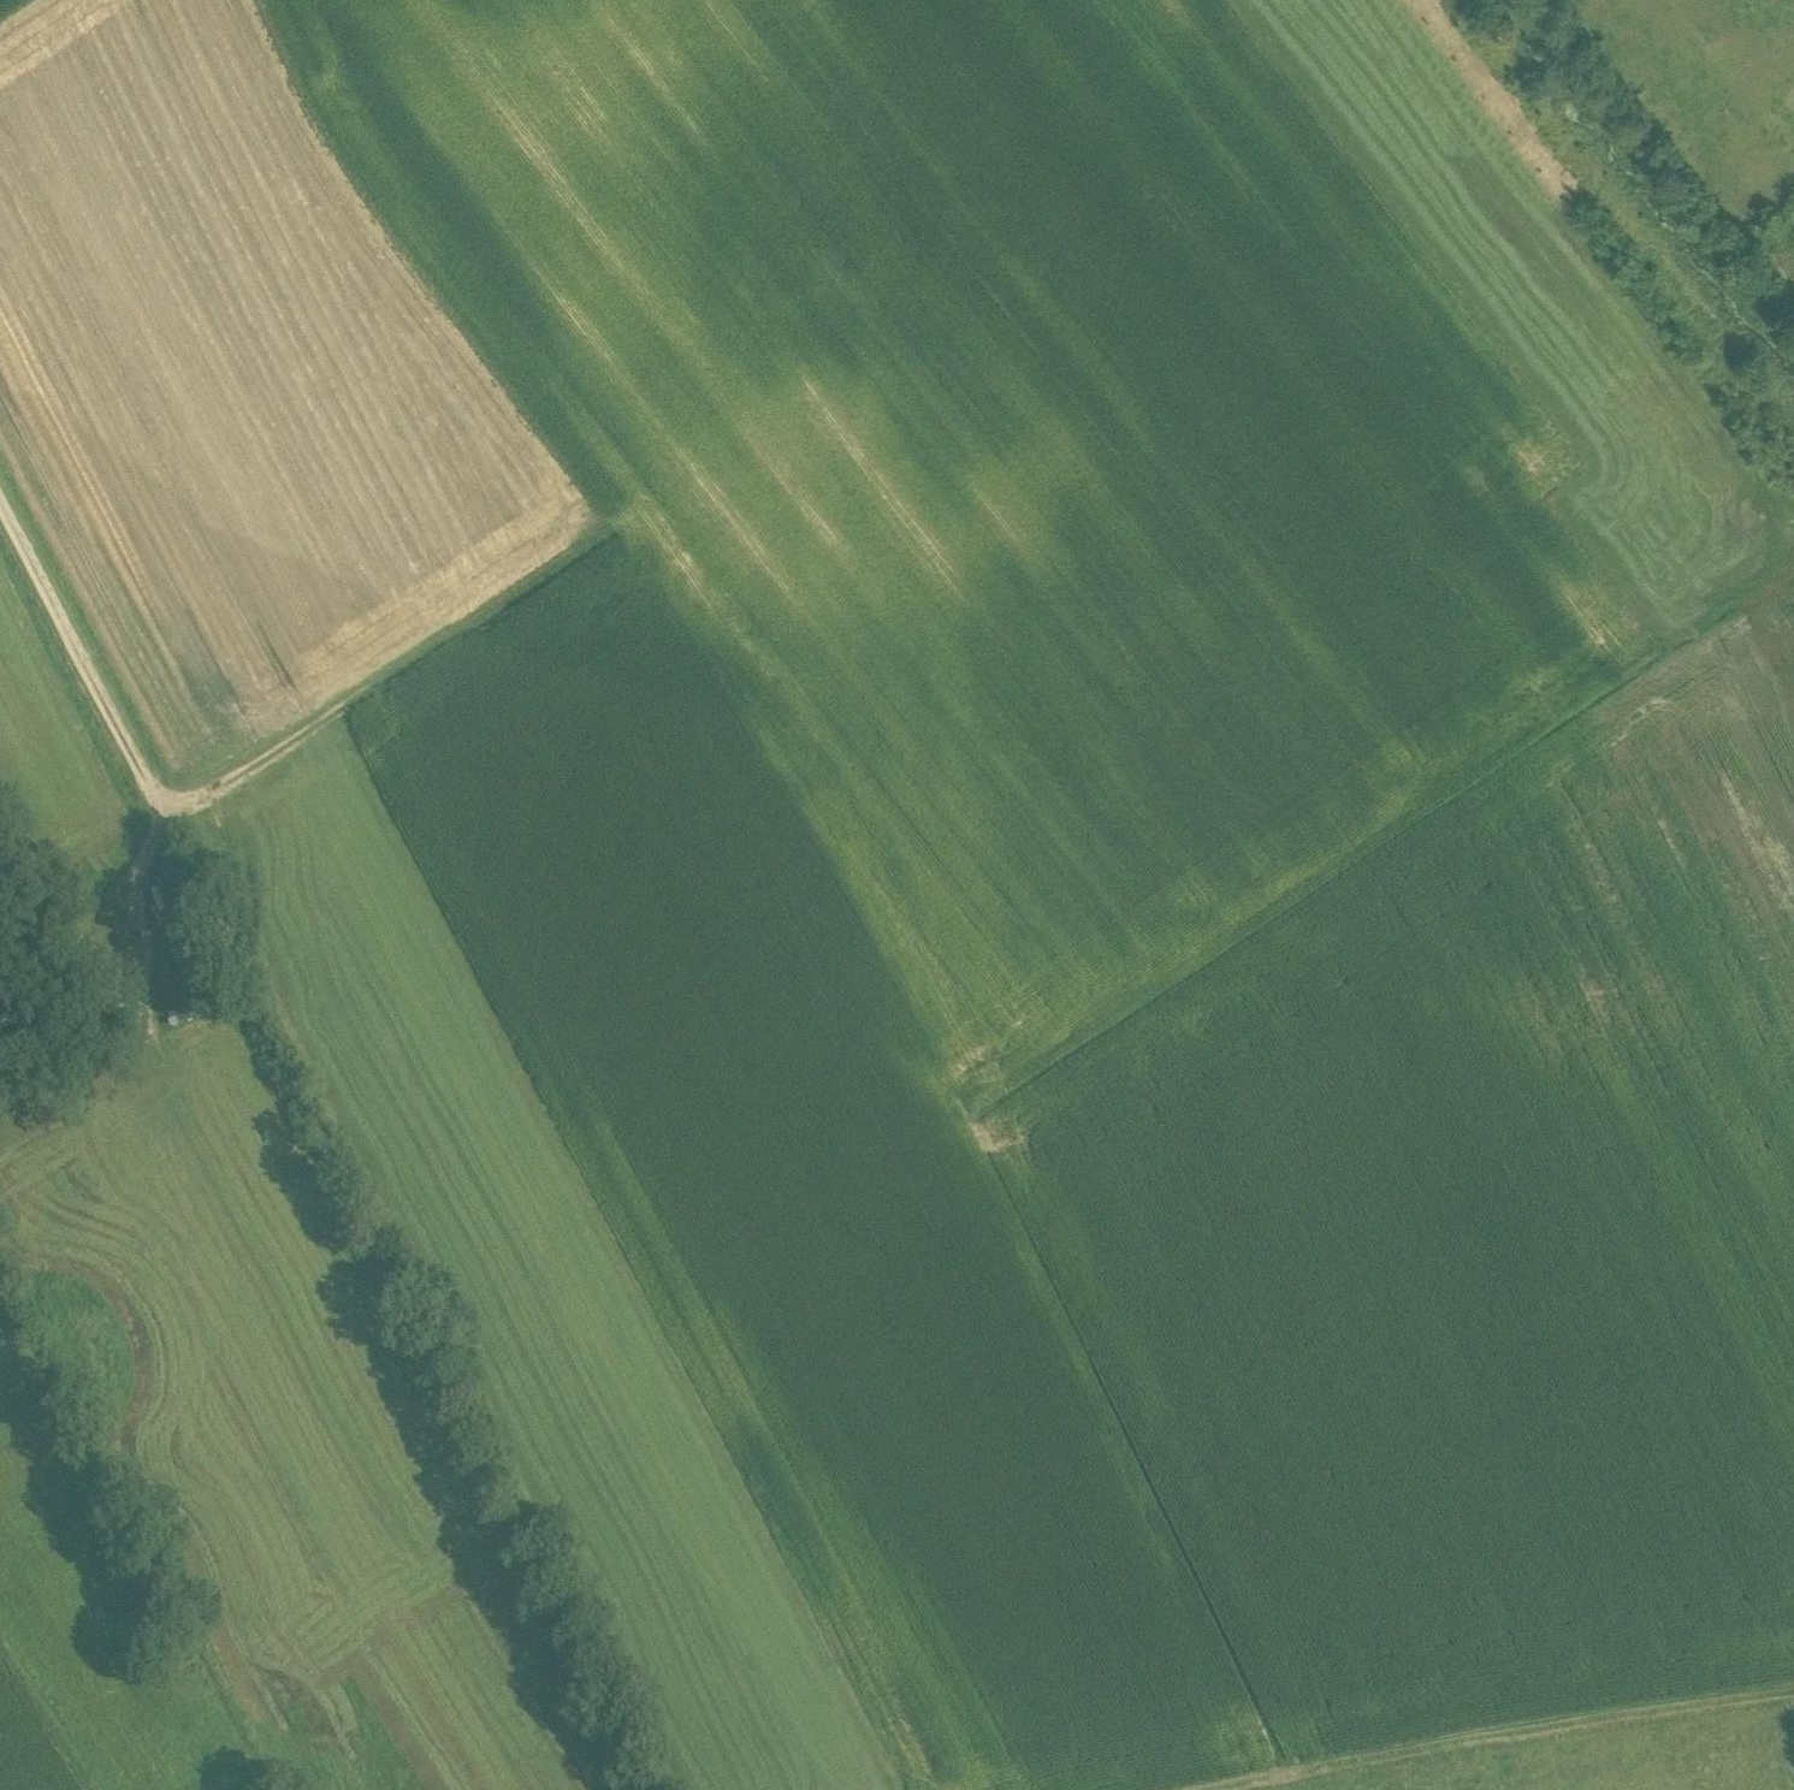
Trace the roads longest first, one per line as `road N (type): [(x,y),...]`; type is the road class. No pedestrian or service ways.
road 1 (track): [(0,502),(152,789),(181,813),(204,807),(601,537)]

